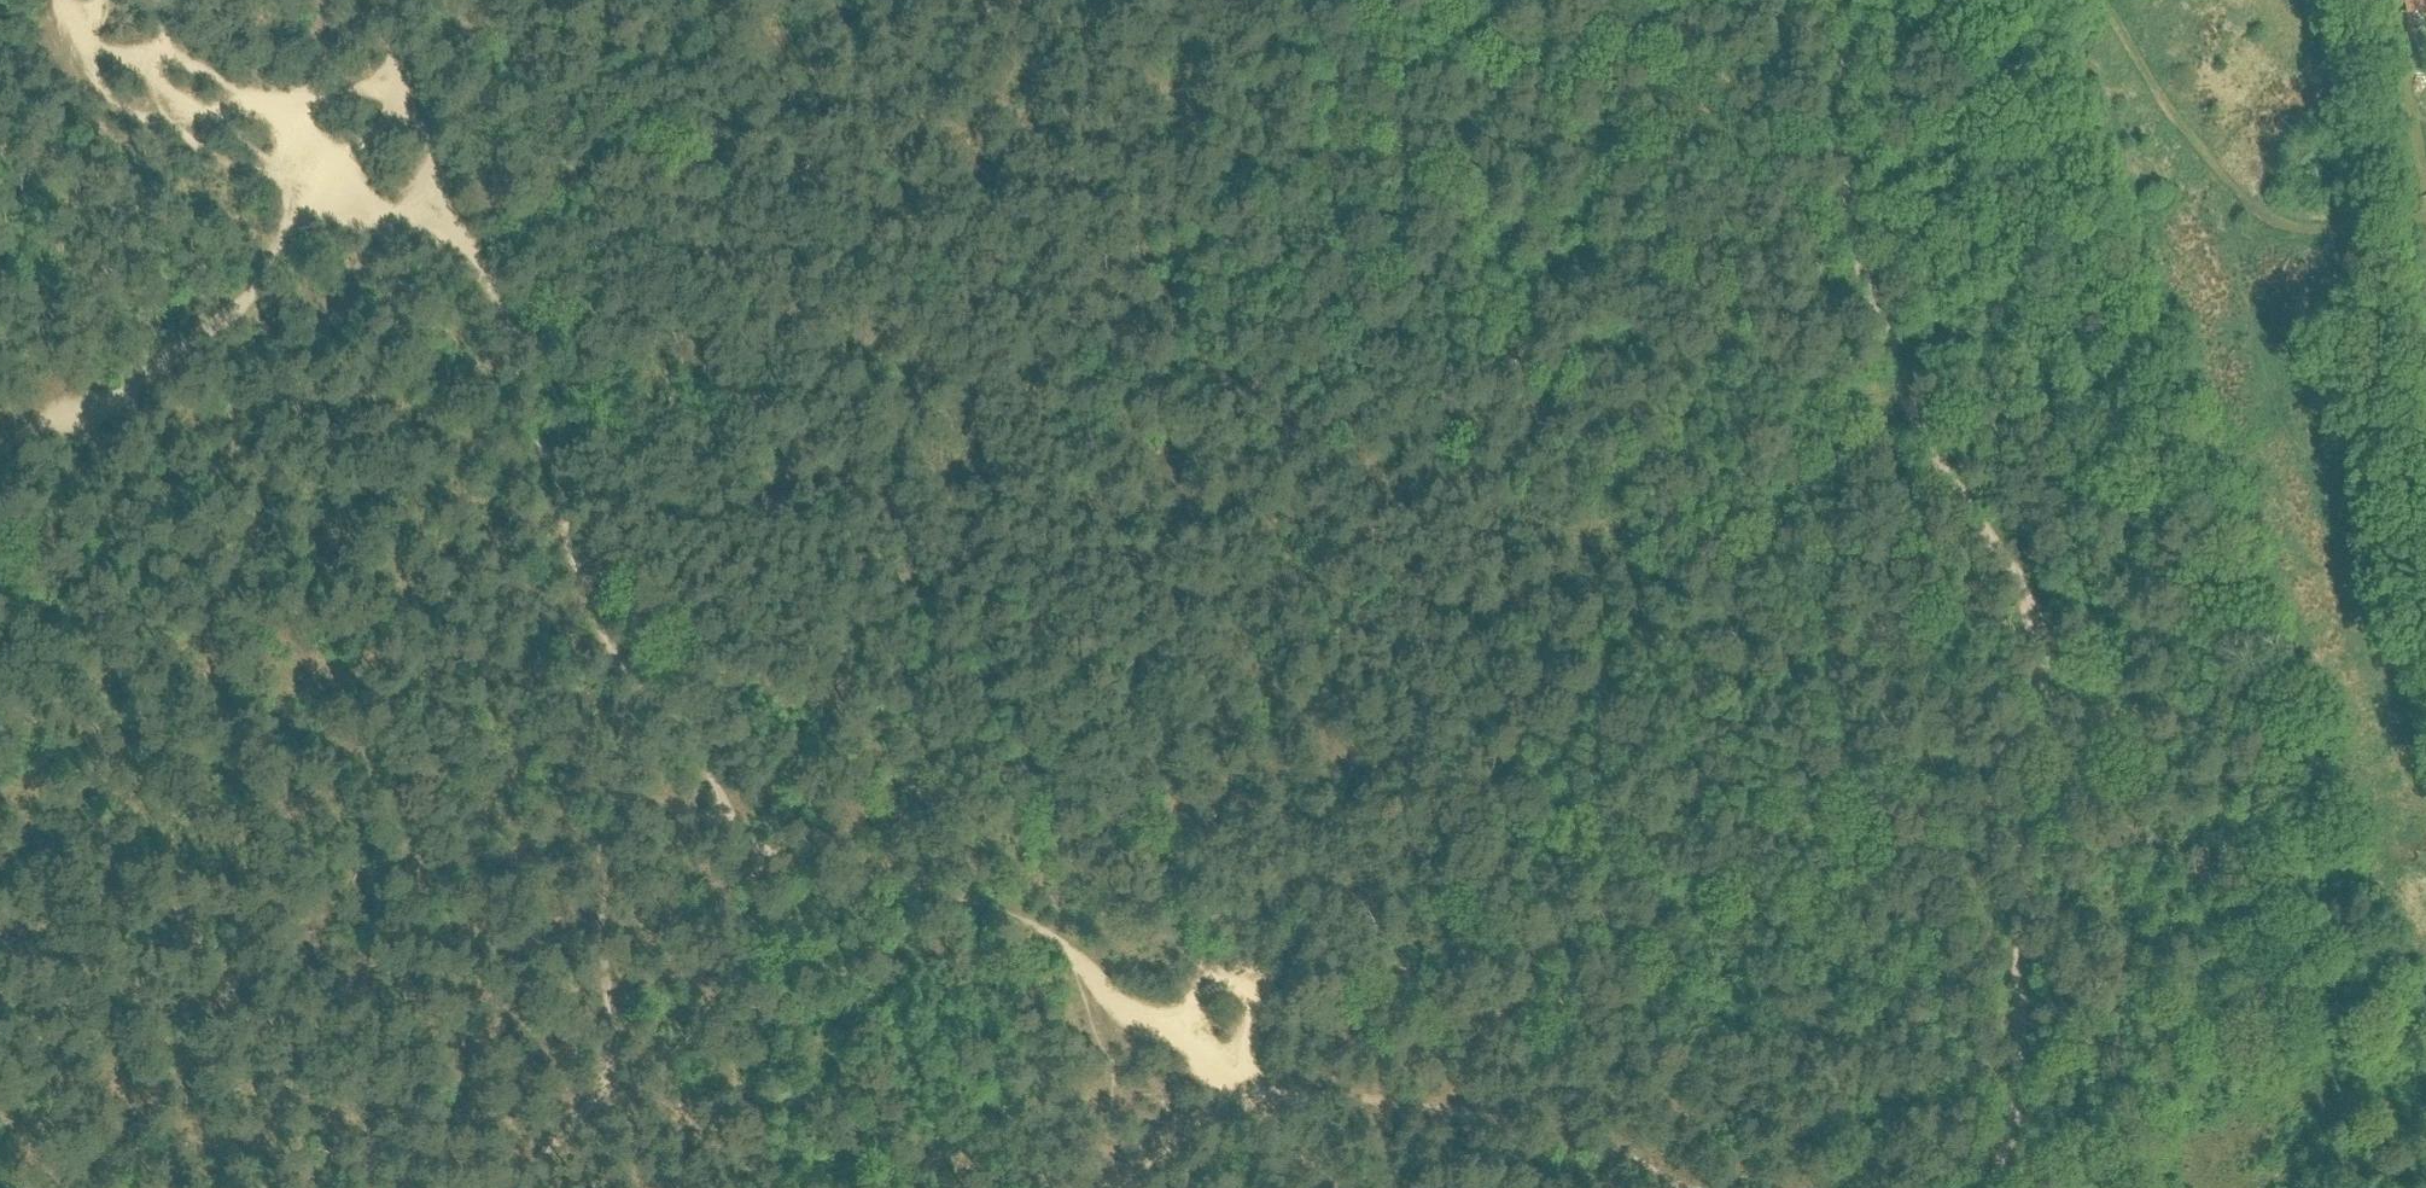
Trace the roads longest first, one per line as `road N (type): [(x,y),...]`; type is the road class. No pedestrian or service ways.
road 1 (track): [(1834,0),(1854,272),(1905,402),(2013,564),(2035,627),(2016,1055),(2004,1151),(1986,1187)]
road 2 (track): [(2119,0),(2283,233),(2332,228),(2376,192),(2422,191)]

